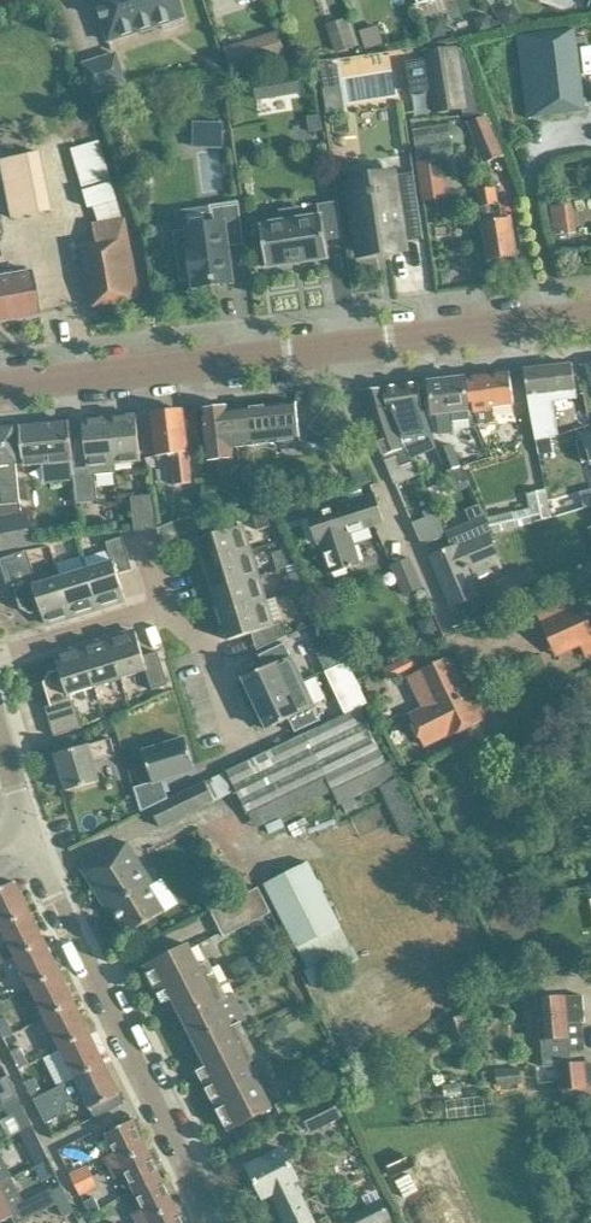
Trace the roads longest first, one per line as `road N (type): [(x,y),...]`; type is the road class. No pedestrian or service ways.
road 1 (residential): [(212,1222),(25,823)]
road 2 (residential): [(472,680),(350,394),(342,346)]
road 3 (tertiary): [(0,386),(342,346)]
road 4 (tertiary): [(342,346),(590,314)]
road 5 (residential): [(0,658),(166,606)]
road 6 (residential): [(239,746),(209,649),(166,606)]

